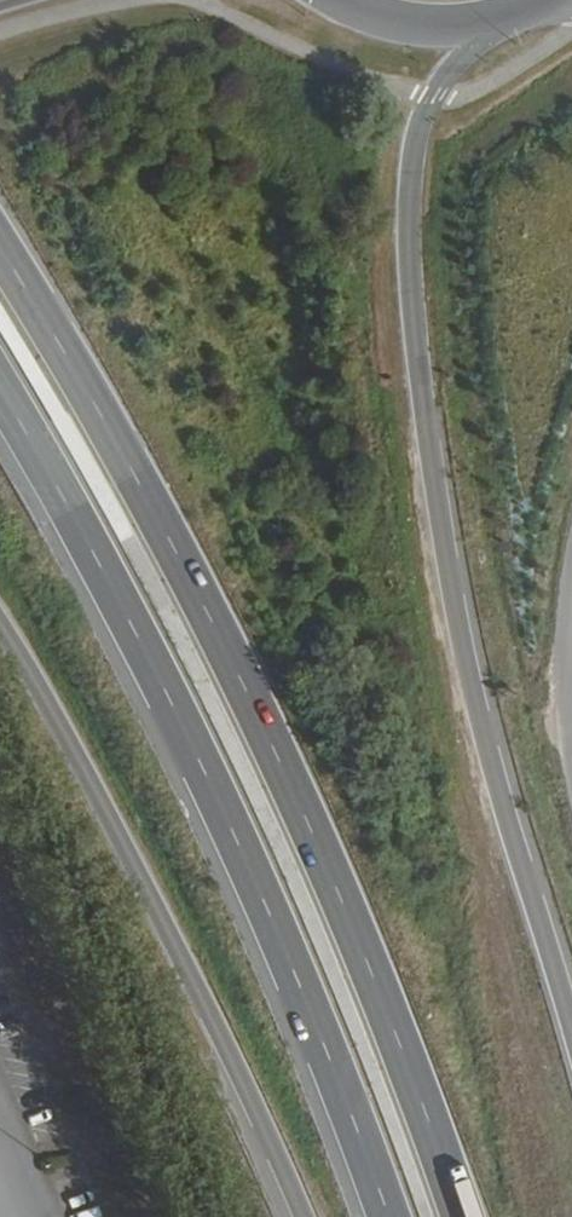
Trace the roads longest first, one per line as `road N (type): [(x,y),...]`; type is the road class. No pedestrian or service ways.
road 1 (primary): [(464,1216),(323,847),(177,553),(0,254)]
road 2 (primary): [(571,1018),(514,825),(426,438),(408,237),(416,141),(433,95),(482,24)]
road 3 (primary): [(0,414),(106,582),(323,1044),(386,1216)]
road 4 (primary): [(0,637),(237,1069),(301,1216)]
road 5 (secondary): [(339,0),(425,28),(482,24)]

